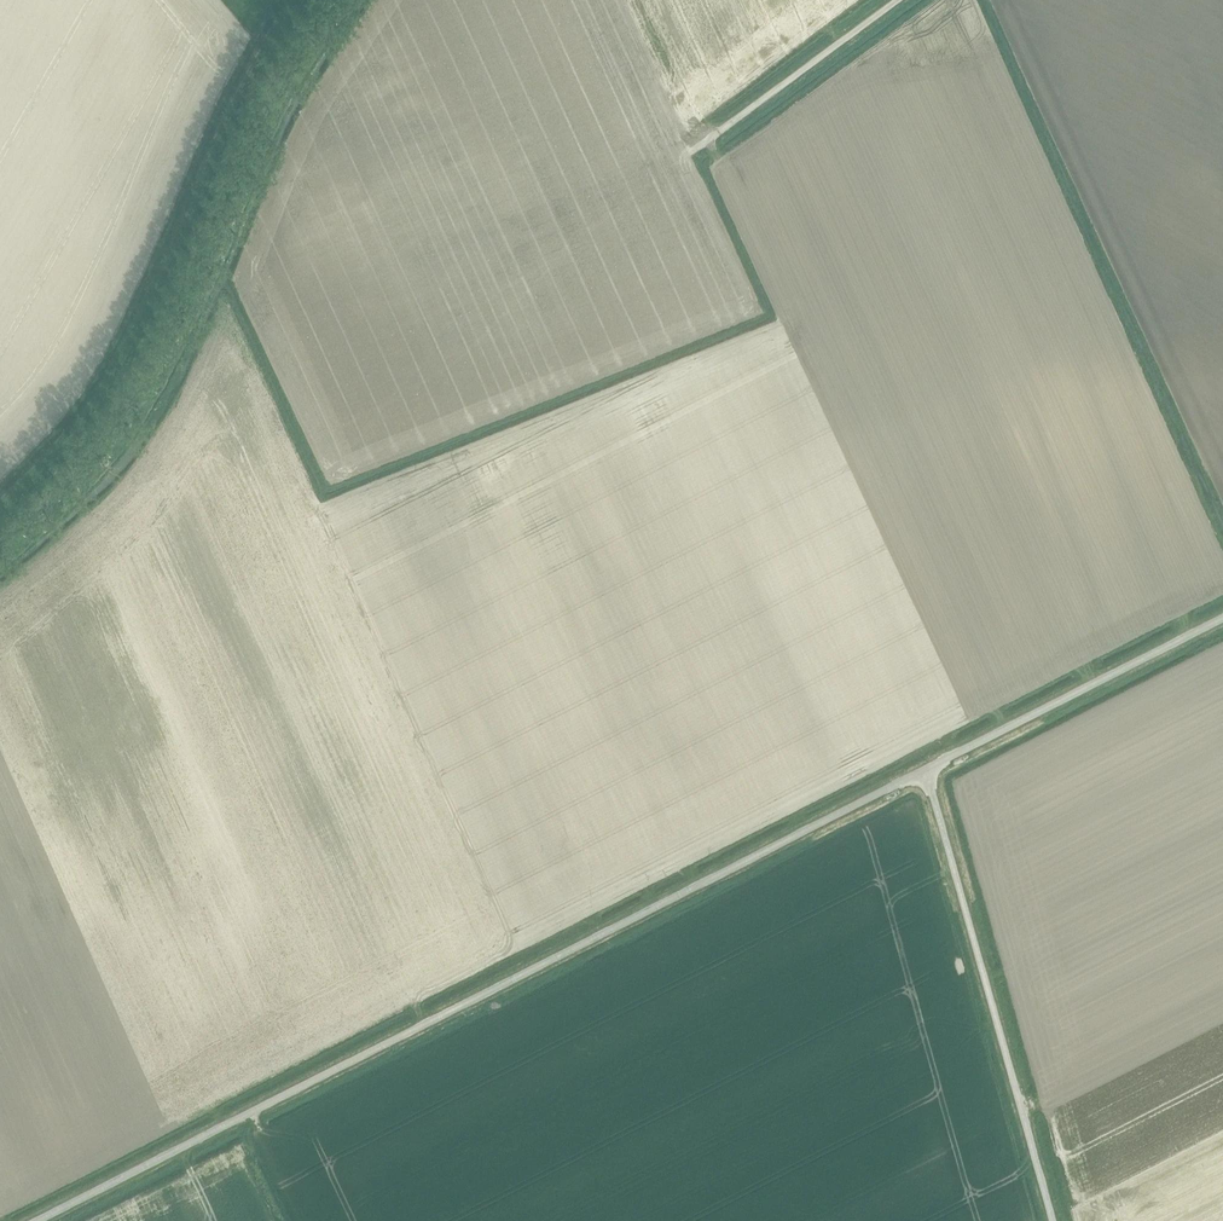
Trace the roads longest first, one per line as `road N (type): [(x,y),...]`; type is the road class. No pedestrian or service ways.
road 1 (unclassified): [(37,1220),(922,772)]
road 2 (unclassified): [(1050,1220),(922,772)]
road 3 (unclassified): [(922,772),(1222,619)]
road 4 (unclassified): [(705,145),(904,0)]

